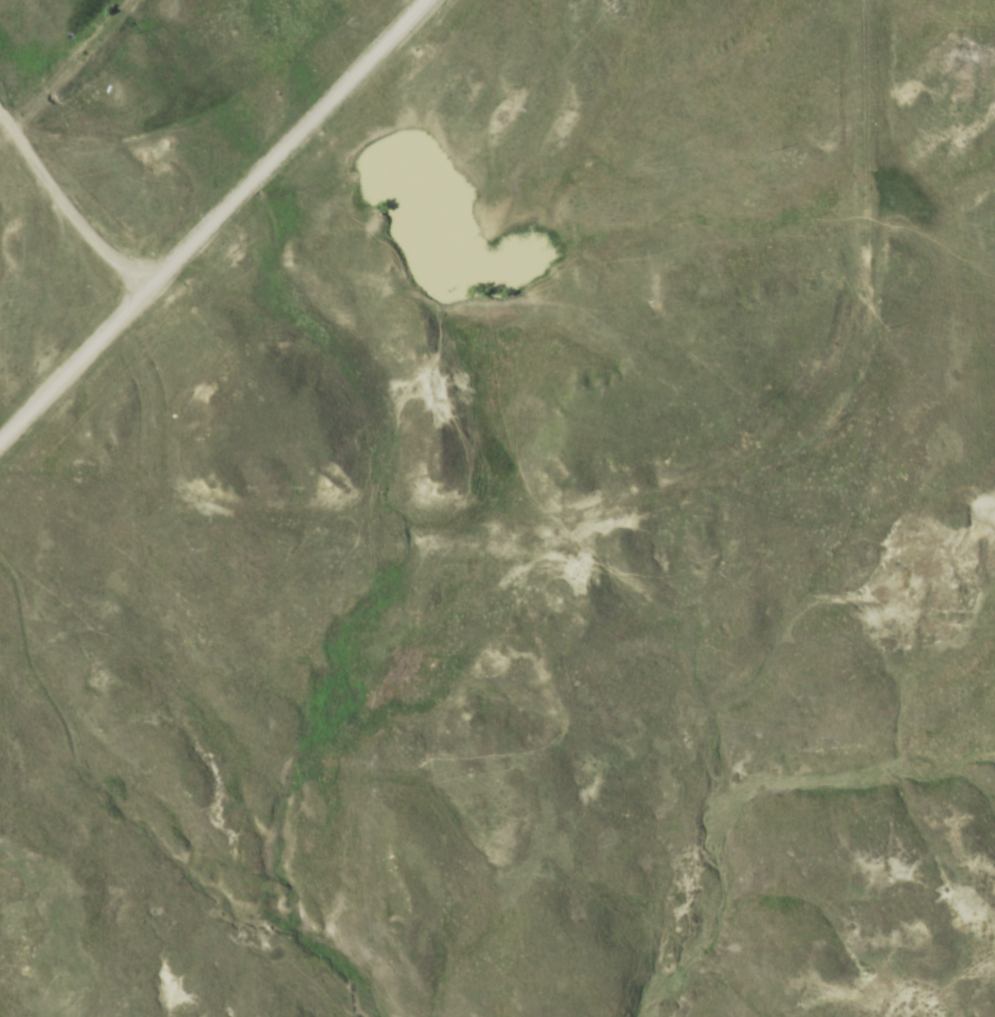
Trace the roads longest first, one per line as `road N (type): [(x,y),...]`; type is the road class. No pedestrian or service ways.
road 1 (residential): [(0,443),(379,56),(422,0)]

